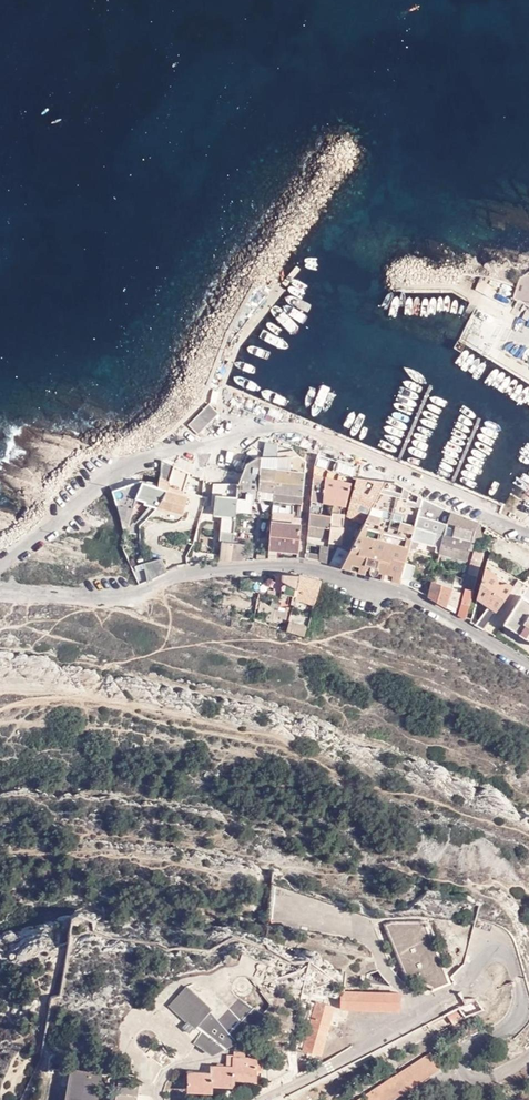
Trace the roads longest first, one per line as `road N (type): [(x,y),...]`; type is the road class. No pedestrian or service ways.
road 1 (residential): [(528,530),(322,437),(282,427),(134,464),(0,565)]
road 2 (residential): [(528,666),(418,601),(300,566),(197,571),(128,595),(0,589)]

